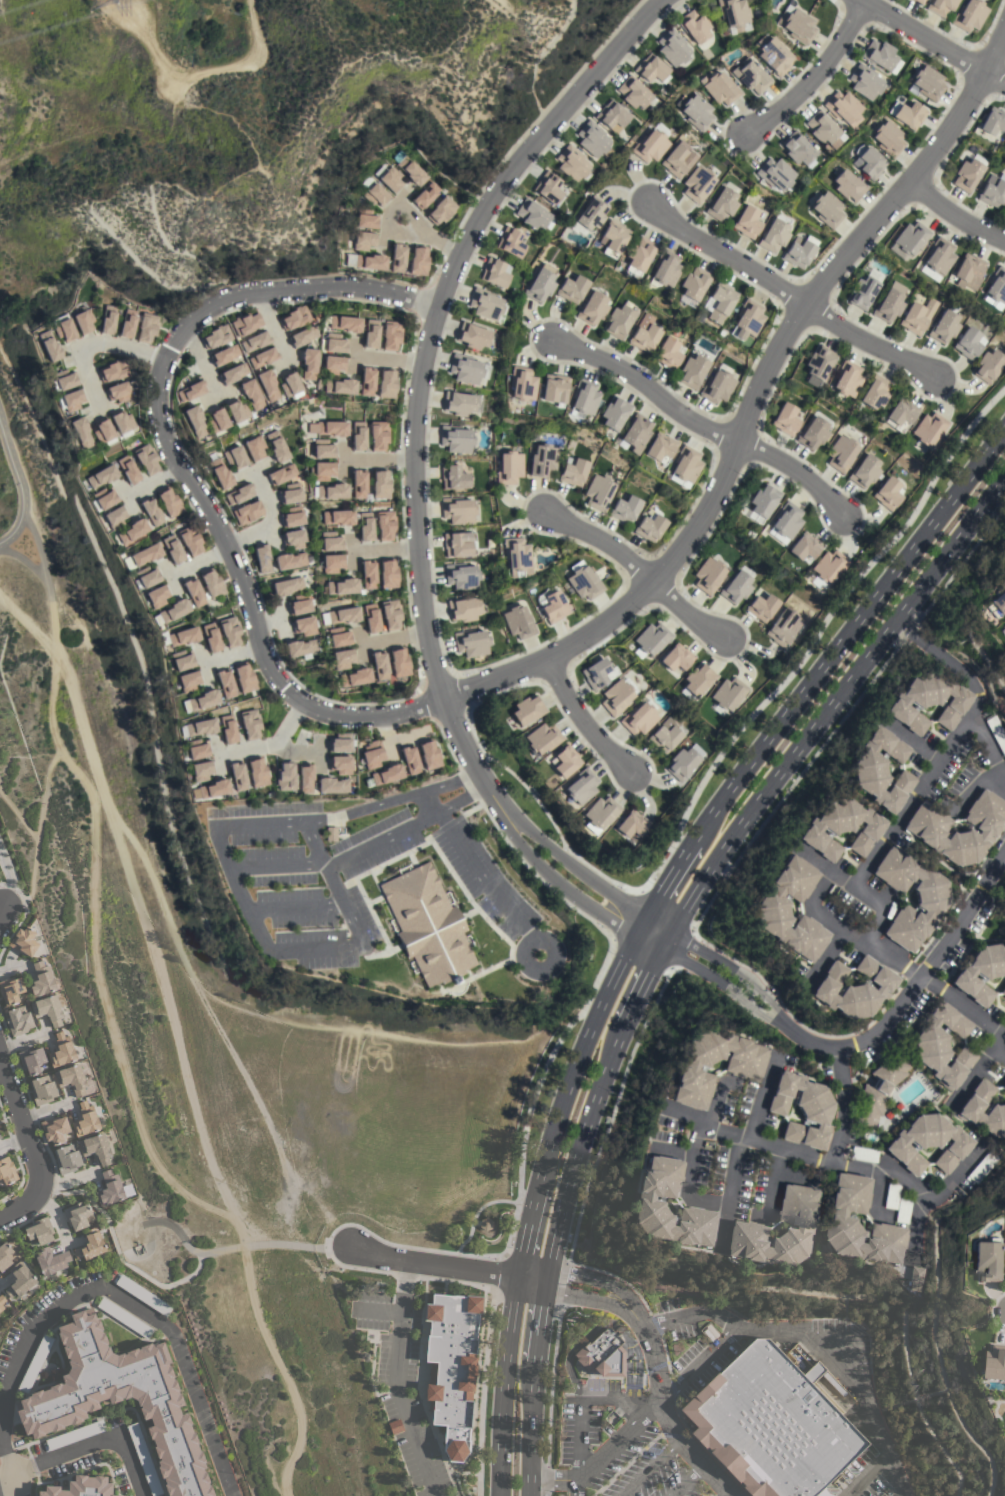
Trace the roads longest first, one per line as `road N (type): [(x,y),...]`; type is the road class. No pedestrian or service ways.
road 1 (secondary): [(529,1495),(533,1381),(550,1264),(569,1181),(627,1020),(708,871),(1004,477)]
road 2 (residential): [(1004,21),(984,76),(907,186),(802,301),(705,511),(652,581),(545,659),(443,701)]
road 3 (residential): [(496,804),(443,701),(427,638),(416,528),(418,400),(437,304),(514,163),(661,0)]
road 4 (residential): [(443,701),(378,717),(338,716),(283,687),(263,656),(226,545),(161,437),(156,407),(163,359),(208,308),(230,299),(331,285),(437,304)]
road 5 (secondary): [(1004,430),(693,841)]
road 6 (residential): [(892,620),(958,666),(977,702),(852,885)]
road 7 (residential): [(644,200),(862,343),(935,378)]
road 8 (residential): [(557,341),(809,479),(845,517)]
road 9 (residential): [(1004,855),(885,1025),(838,1048),(817,1046),(784,1024)]
road 10 (residential): [(931,1199),(897,1173),(817,1160),(666,1109)]
road 11 (secondary): [(635,936),(582,1050),(538,1183)]
road 12 (residential): [(1001,1033),(810,904)]
road 13 (secondary): [(517,1274),(497,1495)]
road 14 (residential): [(546,512),(603,542),(720,638)]
road 15 (residential): [(773,1057),(734,1154),(719,1247)]
road 16 (residential): [(496,804),(514,840),(549,877),(635,936)]
road 17 (residential): [(647,913),(496,804)]
road 18 (residential): [(0,1216),(39,1184),(0,1059)]
road 19 (residential): [(476,772),(429,793),(303,822)]
road 20 (residential): [(864,3),(805,90),(748,134)]
road 21 (residential): [(540,956),(440,814)]
road 22 (residential): [(517,1274),(349,1244)]
road 23 (residential): [(859,0),(1004,85)]
road 24 (residential): [(784,1024),(756,983),(672,929)]
road 25 (residential): [(914,1261),(919,1211),(985,1143)]
road 26 (residential): [(663,949),(784,1024)]
road 27 (residential): [(545,659),(568,702),(631,771)]

